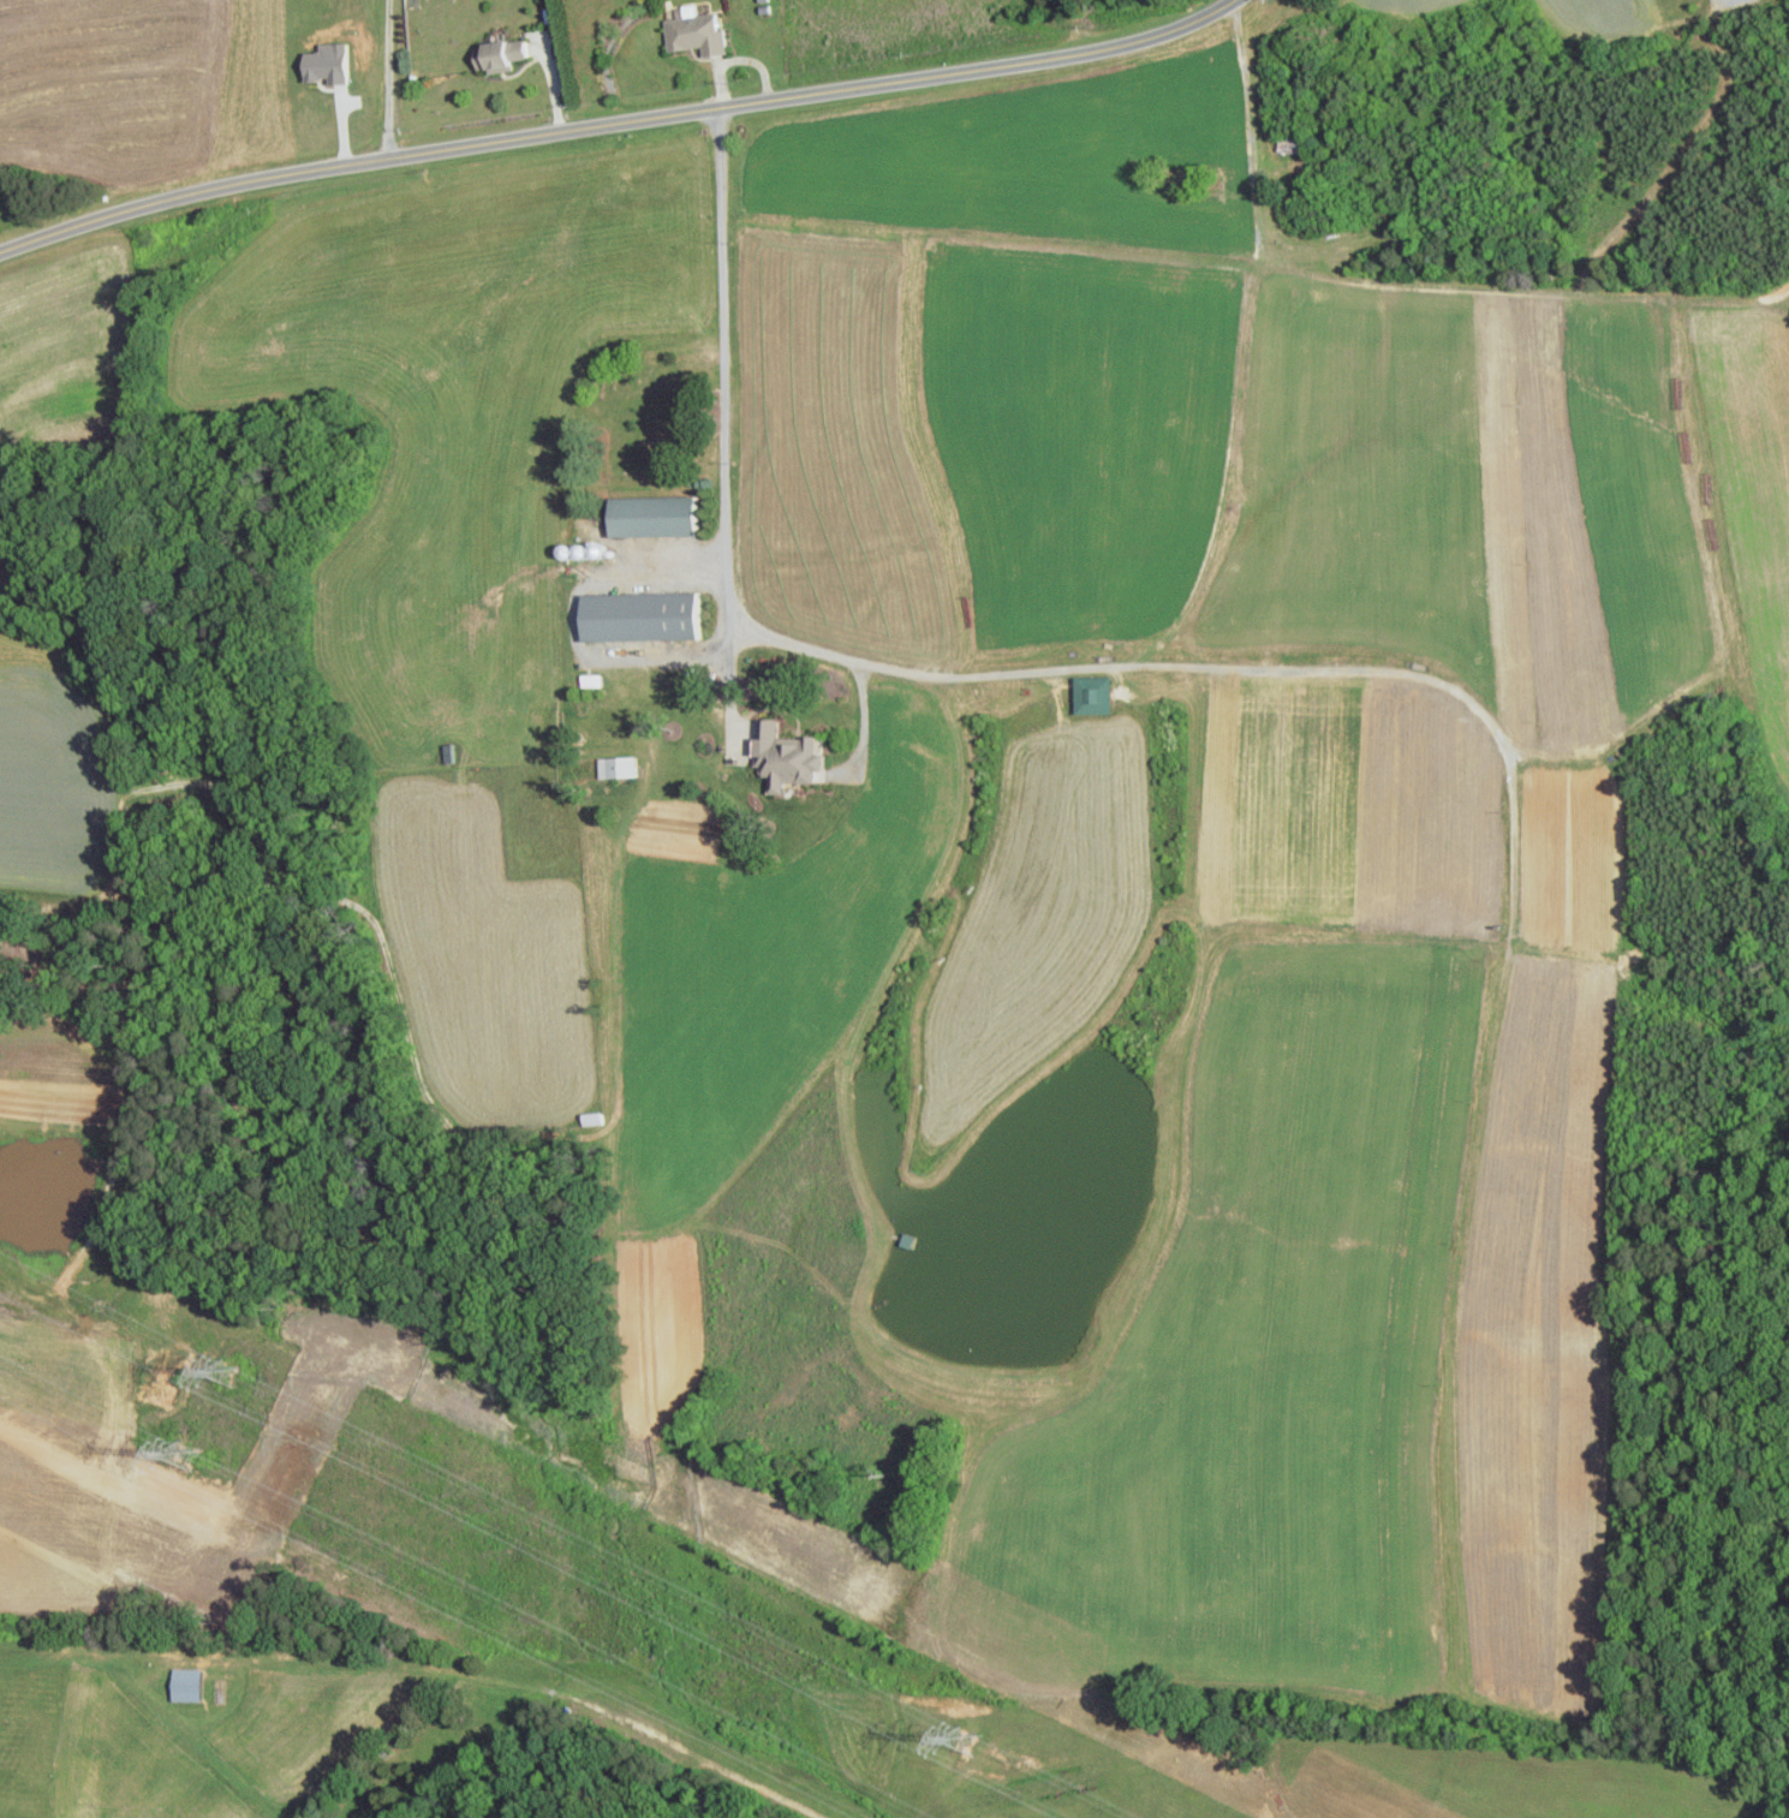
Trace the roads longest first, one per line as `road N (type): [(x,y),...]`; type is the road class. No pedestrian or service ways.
road 1 (secondary): [(0,251),(129,209),(264,178),(1097,49),(1171,30),(1232,0)]

